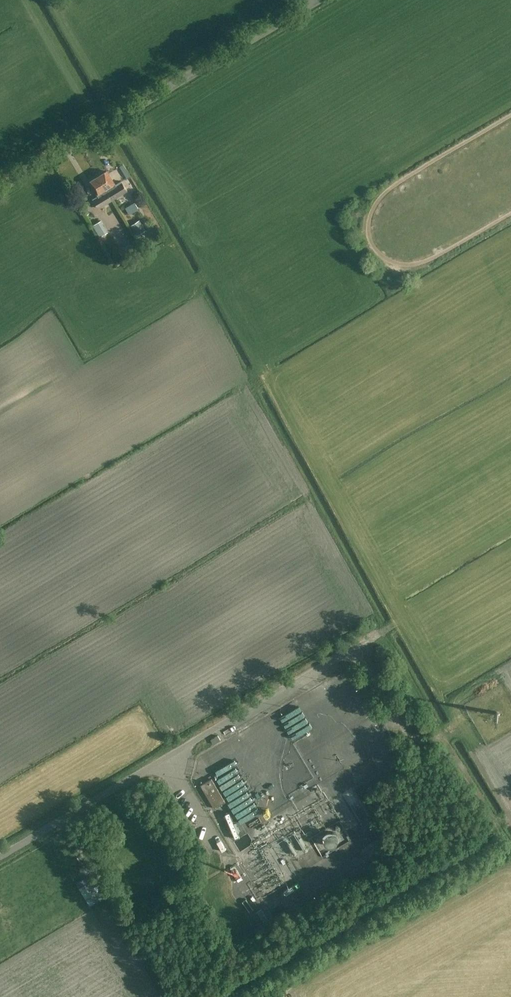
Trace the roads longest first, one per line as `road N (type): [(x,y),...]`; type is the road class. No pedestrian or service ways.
road 1 (tertiary): [(0,189),(317,0)]
road 2 (unclassified): [(0,856),(171,754)]

